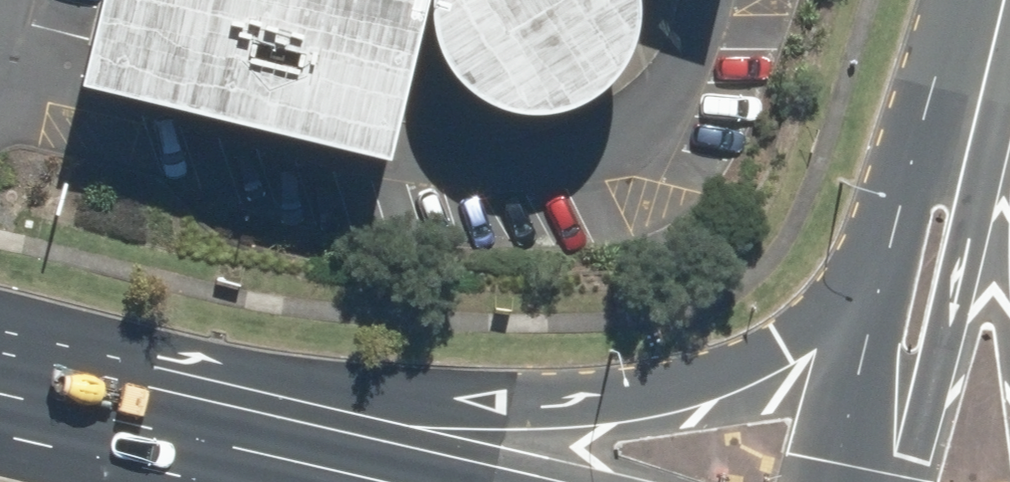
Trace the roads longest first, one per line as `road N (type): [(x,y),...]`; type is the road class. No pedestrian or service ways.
road 1 (secondary): [(28,424),(534,403),(695,375),(781,333),(837,278),(894,194)]
road 2 (secondary): [(28,424),(343,481)]
road 3 (unclassified): [(992,193),(924,481)]
road 4 (unclassified): [(827,481),(894,194)]
road 5 (unclassified): [(894,194),(985,48)]
road 6 (unclassified): [(985,48),(992,193)]

